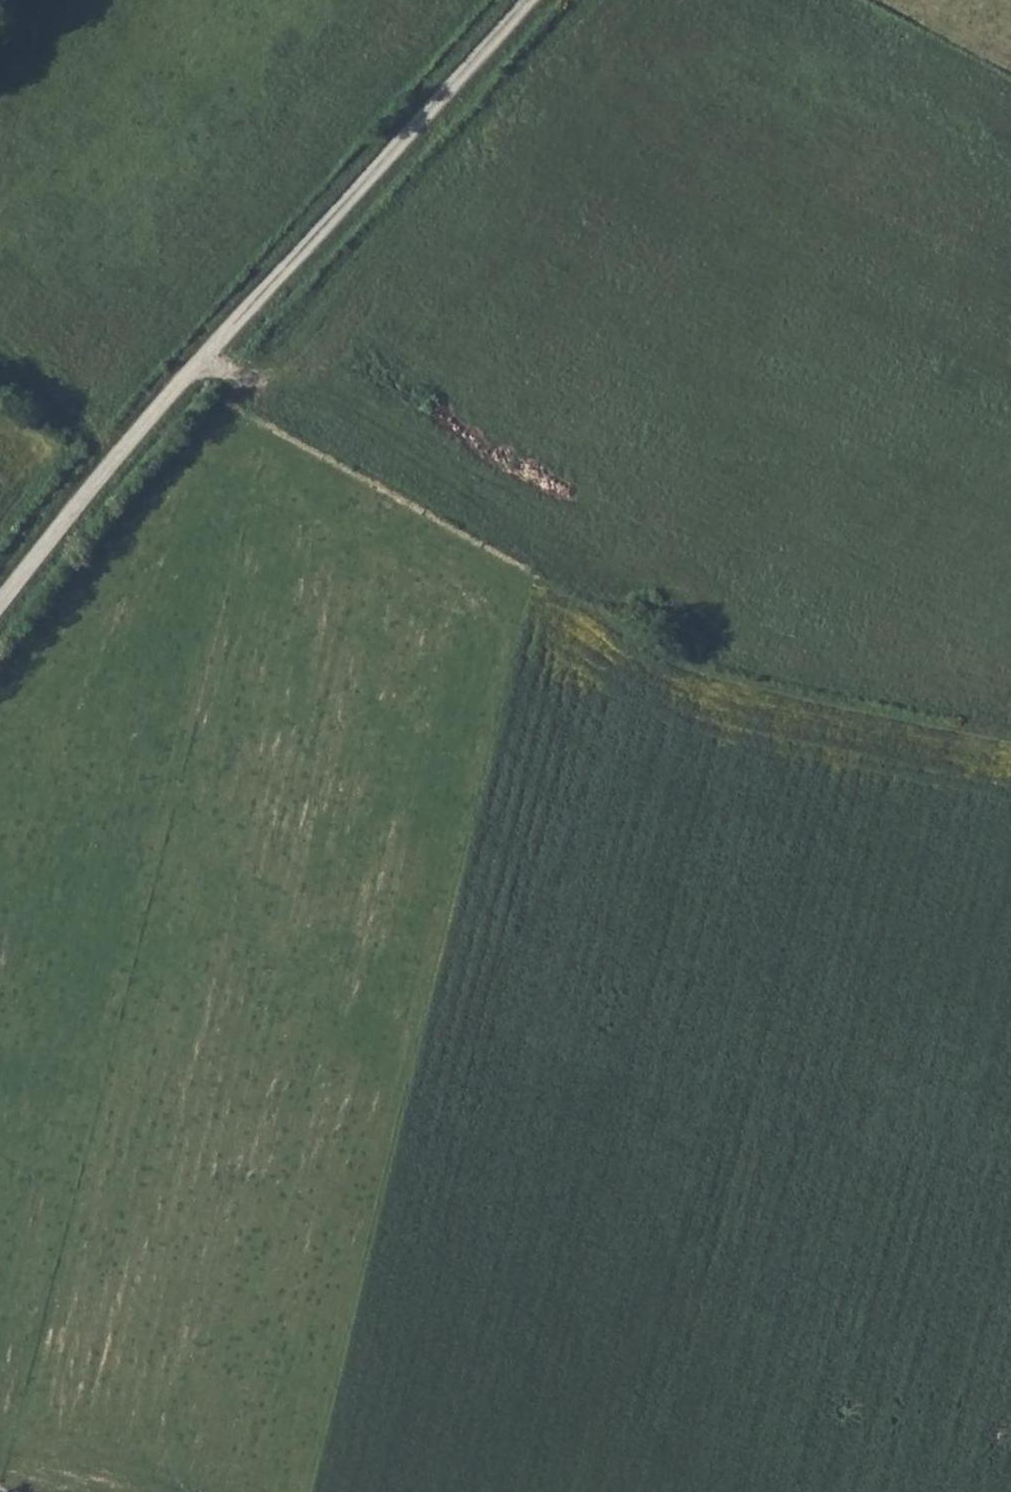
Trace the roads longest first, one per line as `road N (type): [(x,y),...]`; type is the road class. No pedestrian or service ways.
road 1 (track): [(530,0),(52,532),(0,600)]

